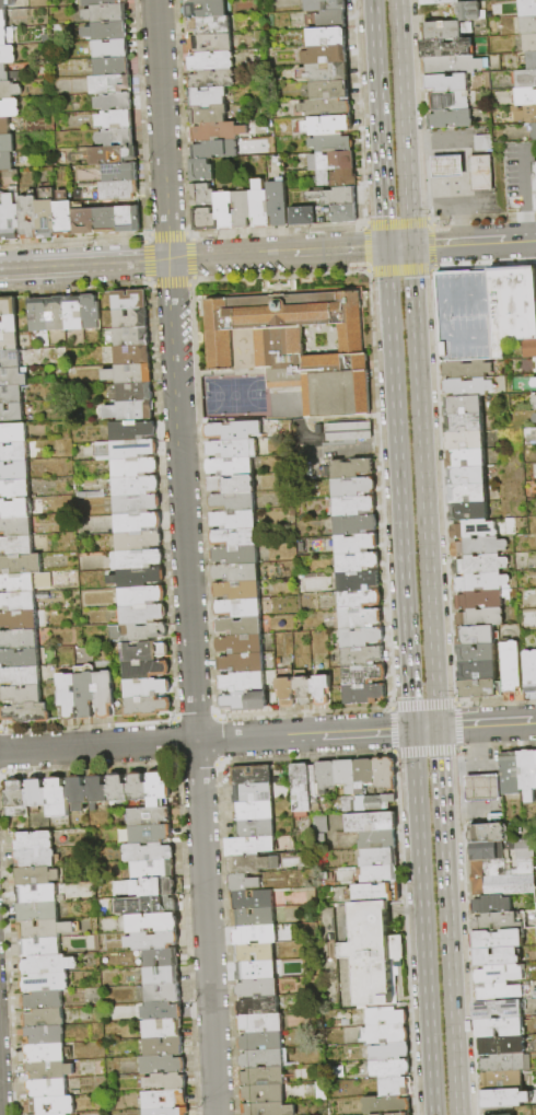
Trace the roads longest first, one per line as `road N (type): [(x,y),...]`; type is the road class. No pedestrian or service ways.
road 1 (residential): [(170,260),(216,1114)]
road 2 (trunk): [(435,728),(409,247)]
road 3 (trunk): [(385,248),(411,729)]
road 4 (residential): [(411,729),(0,752)]
road 5 (trunk): [(457,1114),(435,728)]
road 6 (trunk): [(411,729),(433,1114)]
road 7 (residential): [(155,0),(170,260)]
road 8 (trunk): [(371,0),(385,248)]
road 9 (trunk): [(409,247),(396,0)]
road 10 (residential): [(385,248),(170,260)]
road 11 (residential): [(170,260),(0,270)]
road 12 (residential): [(535,240),(409,247)]

